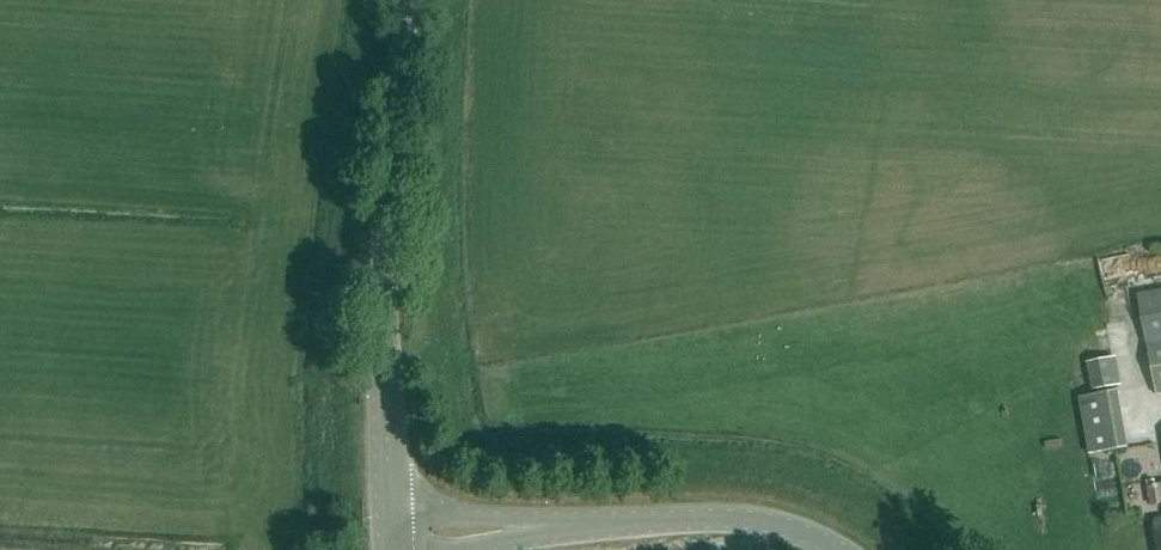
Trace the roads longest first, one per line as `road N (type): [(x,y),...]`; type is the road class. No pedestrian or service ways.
road 1 (tertiary): [(387,516),(388,125),(407,0)]
road 2 (tertiary): [(838,549),(781,527),(722,519),(518,530)]
road 3 (tertiary): [(518,530),(499,519),(387,516)]

